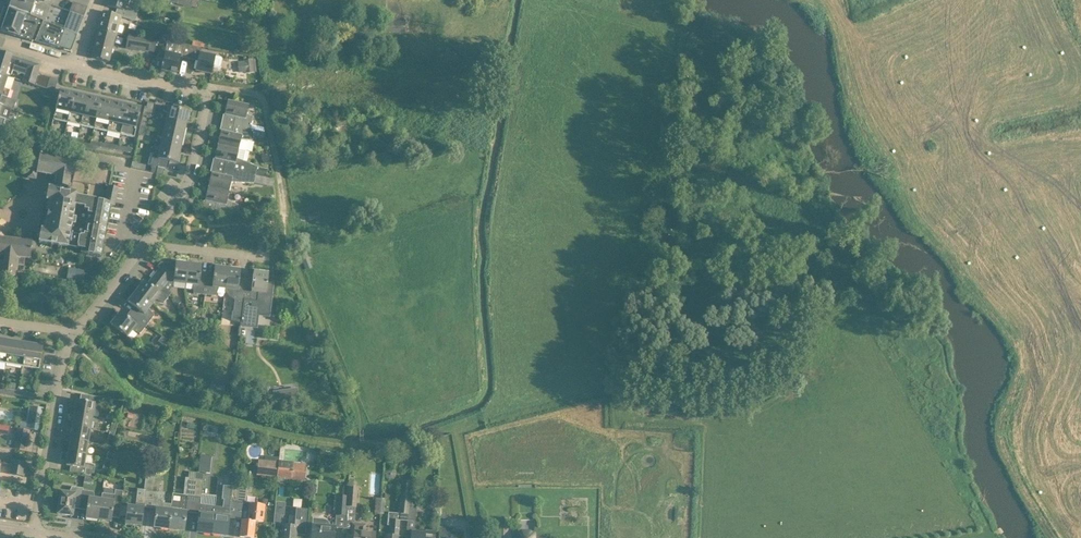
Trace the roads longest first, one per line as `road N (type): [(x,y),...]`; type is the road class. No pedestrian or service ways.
road 1 (residential): [(75,333),(185,187),(207,102),(196,90),(80,64)]
road 2 (residential): [(36,534),(66,346),(75,333)]

